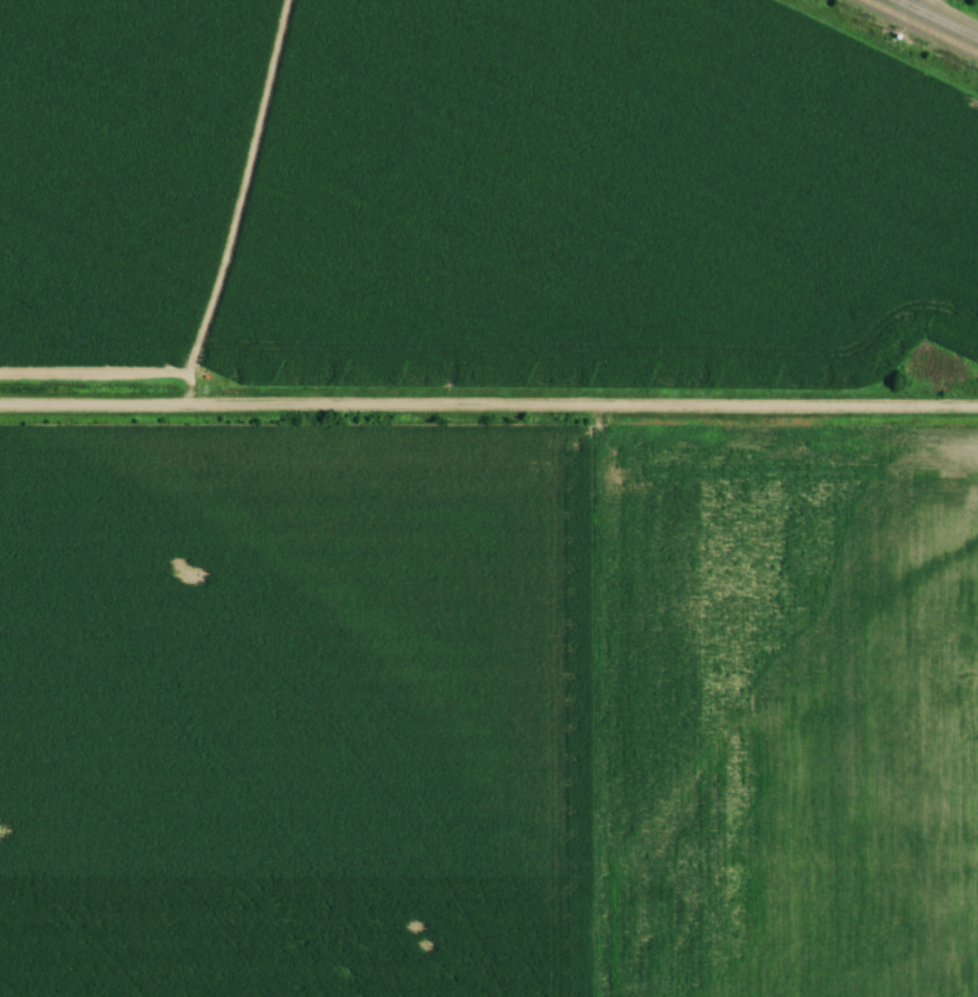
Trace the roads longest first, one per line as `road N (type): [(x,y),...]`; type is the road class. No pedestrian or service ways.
road 1 (residential): [(977,408),(0,406)]

